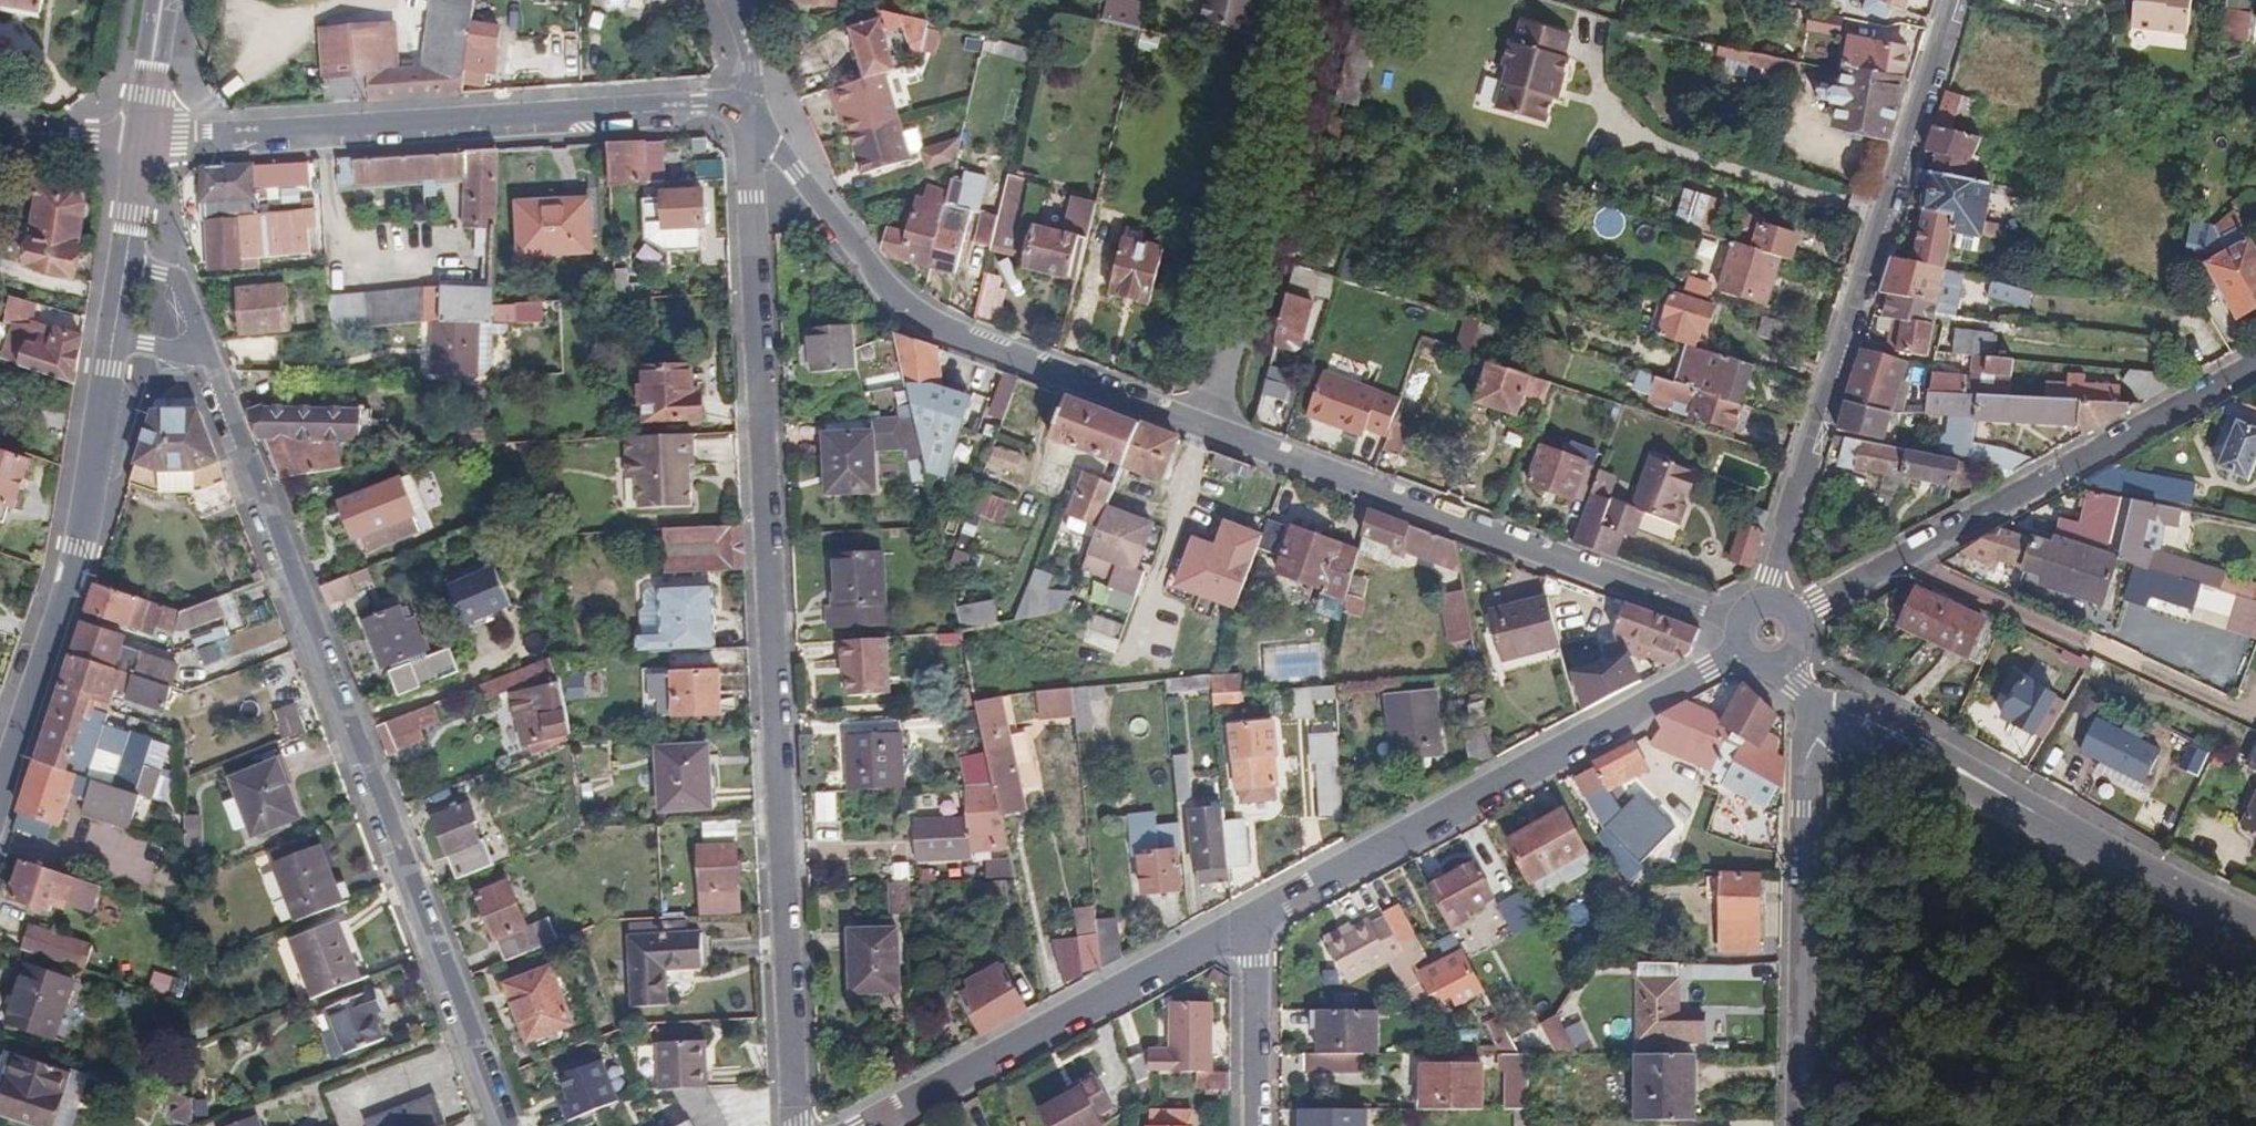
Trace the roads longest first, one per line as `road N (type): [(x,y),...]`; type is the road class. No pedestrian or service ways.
road 1 (residential): [(747,106),(796,1125)]
road 2 (residential): [(504,1125),(207,354)]
road 3 (residential): [(1765,595),(1957,0)]
road 4 (residential): [(747,106),(142,138)]
road 5 (residential): [(1202,432),(961,340),(883,280),(747,106)]
road 6 (residential): [(1733,615),(1670,604),(1202,432)]
road 7 (tertiary): [(1253,919),(1733,655)]
road 8 (residential): [(2255,363),(1800,611)]
road 9 (tertiary): [(1810,711),(1873,723),(2255,924)]
road 10 (residential): [(114,340),(80,549),(0,792)]
road 11 (residential): [(1326,0),(1202,432)]
road 12 (tertiary): [(874,1125),(1253,919)]
road 13 (residential): [(1810,711),(1797,1125)]
road 14 (residential): [(1256,1125),(1253,919)]
road 15 (residential): [(0,127),(142,138)]
road 16 (residential): [(162,0),(142,138)]
road 17 (residential): [(207,354),(175,279),(126,264)]
road 18 (residential): [(142,138),(126,264)]

